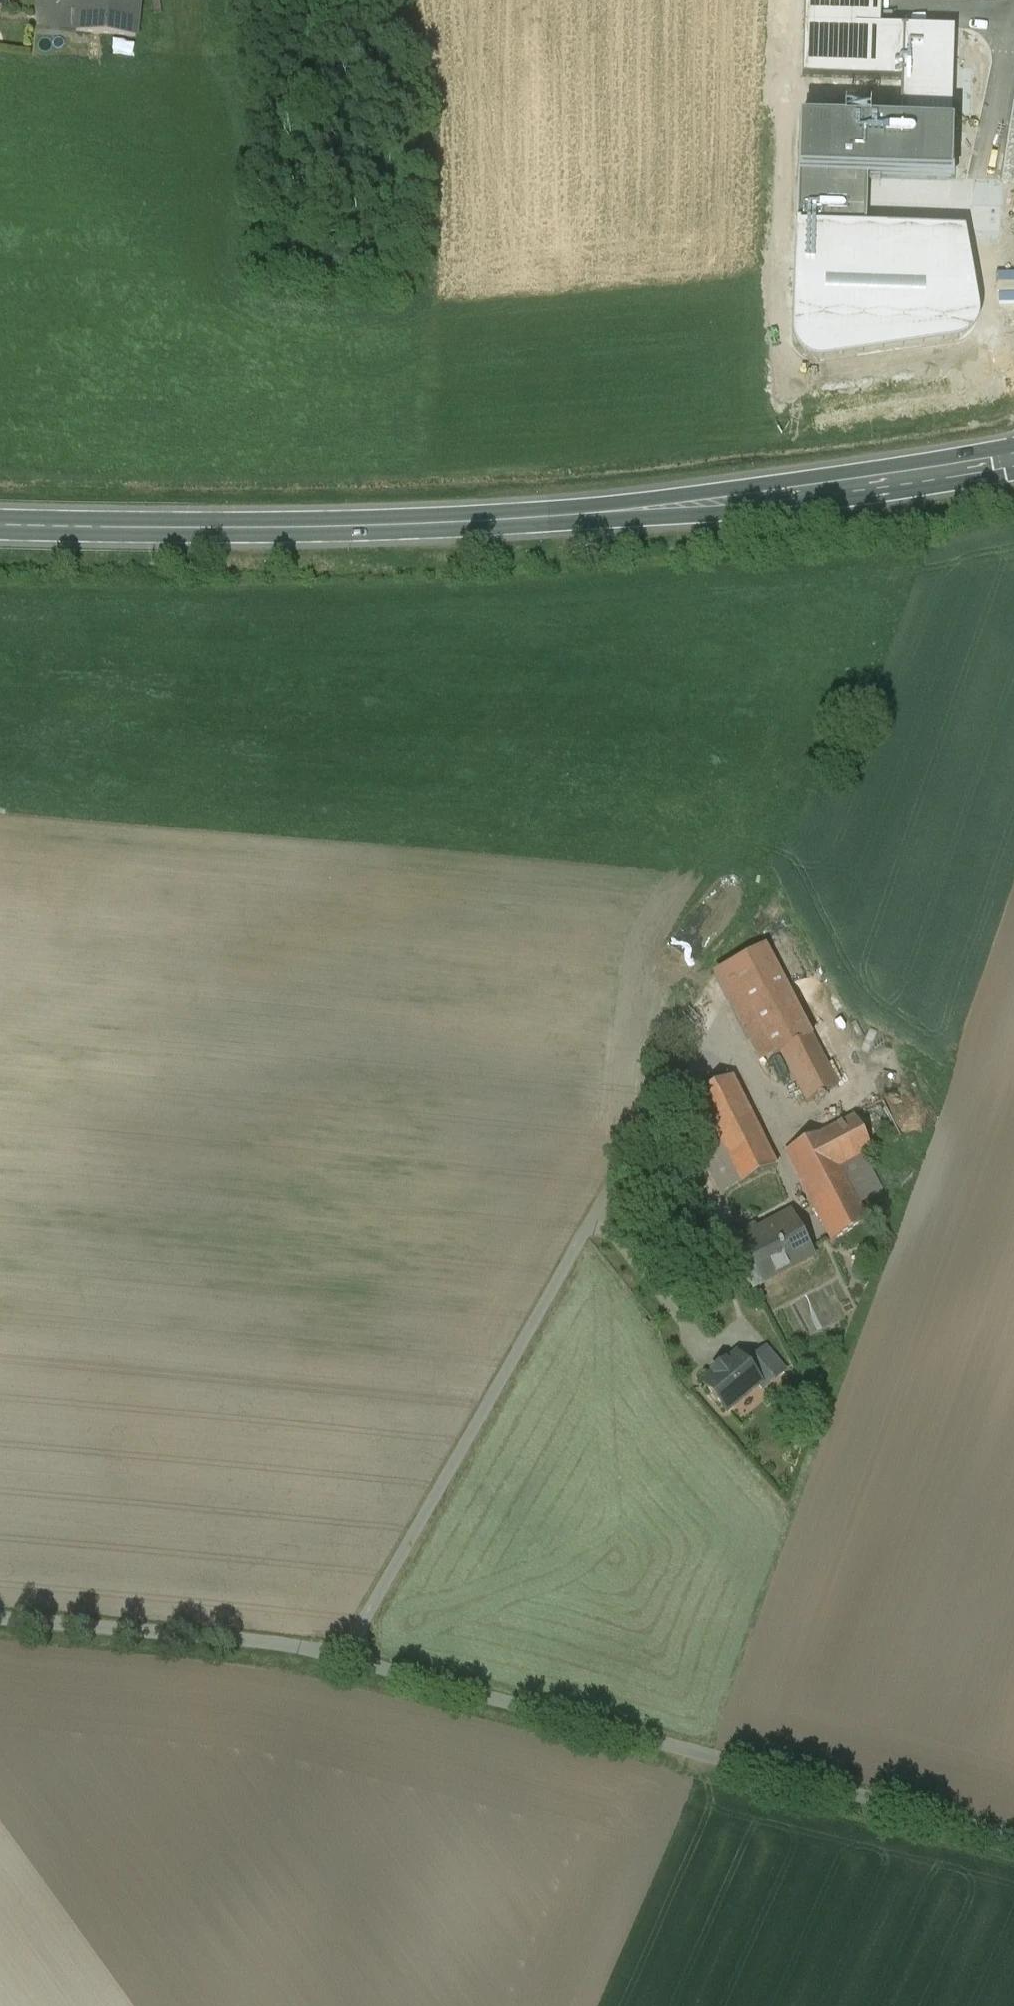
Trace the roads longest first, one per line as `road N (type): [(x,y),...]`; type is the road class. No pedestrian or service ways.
road 1 (unclassified): [(0,1602),(351,1644),(1013,1823)]
road 2 (primary): [(1013,460),(785,496),(512,520),(0,527)]

